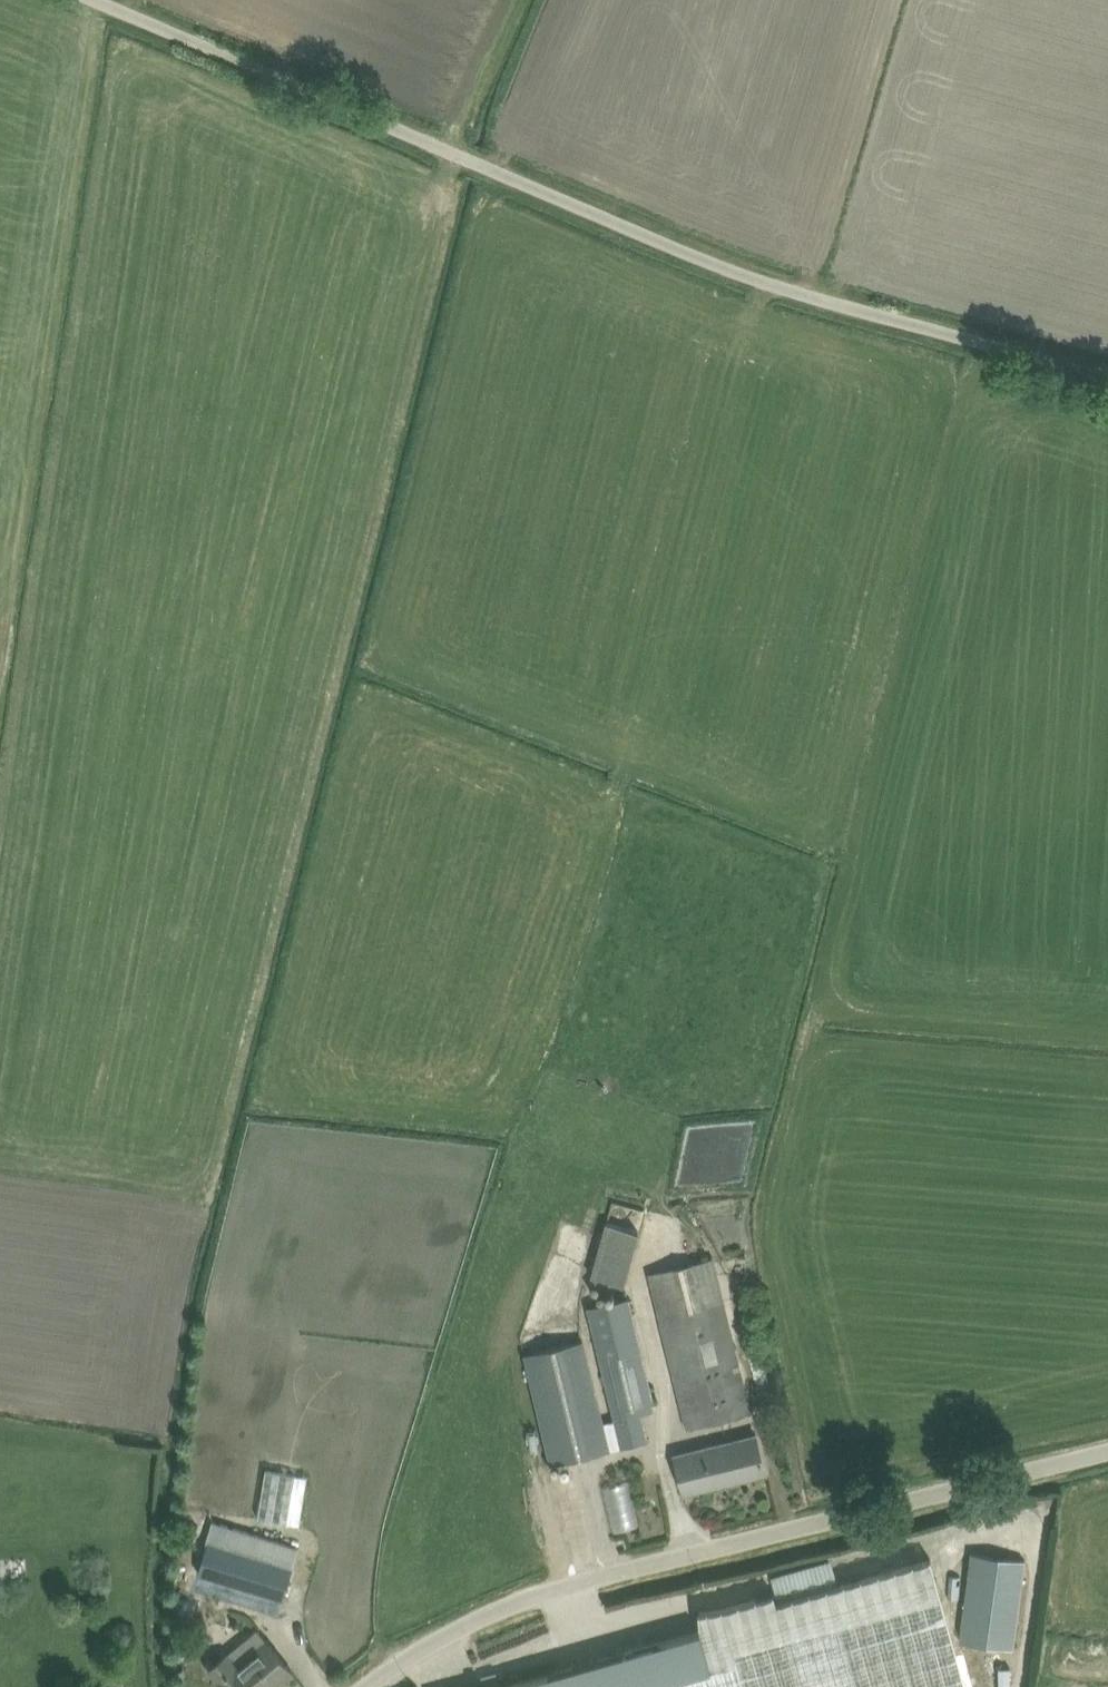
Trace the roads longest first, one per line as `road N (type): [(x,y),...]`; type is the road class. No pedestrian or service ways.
road 1 (unclassified): [(110,0),(582,200),(931,323),(1107,370)]
road 2 (unclassified): [(363,1686),(433,1632),(519,1594),(1107,1445)]

